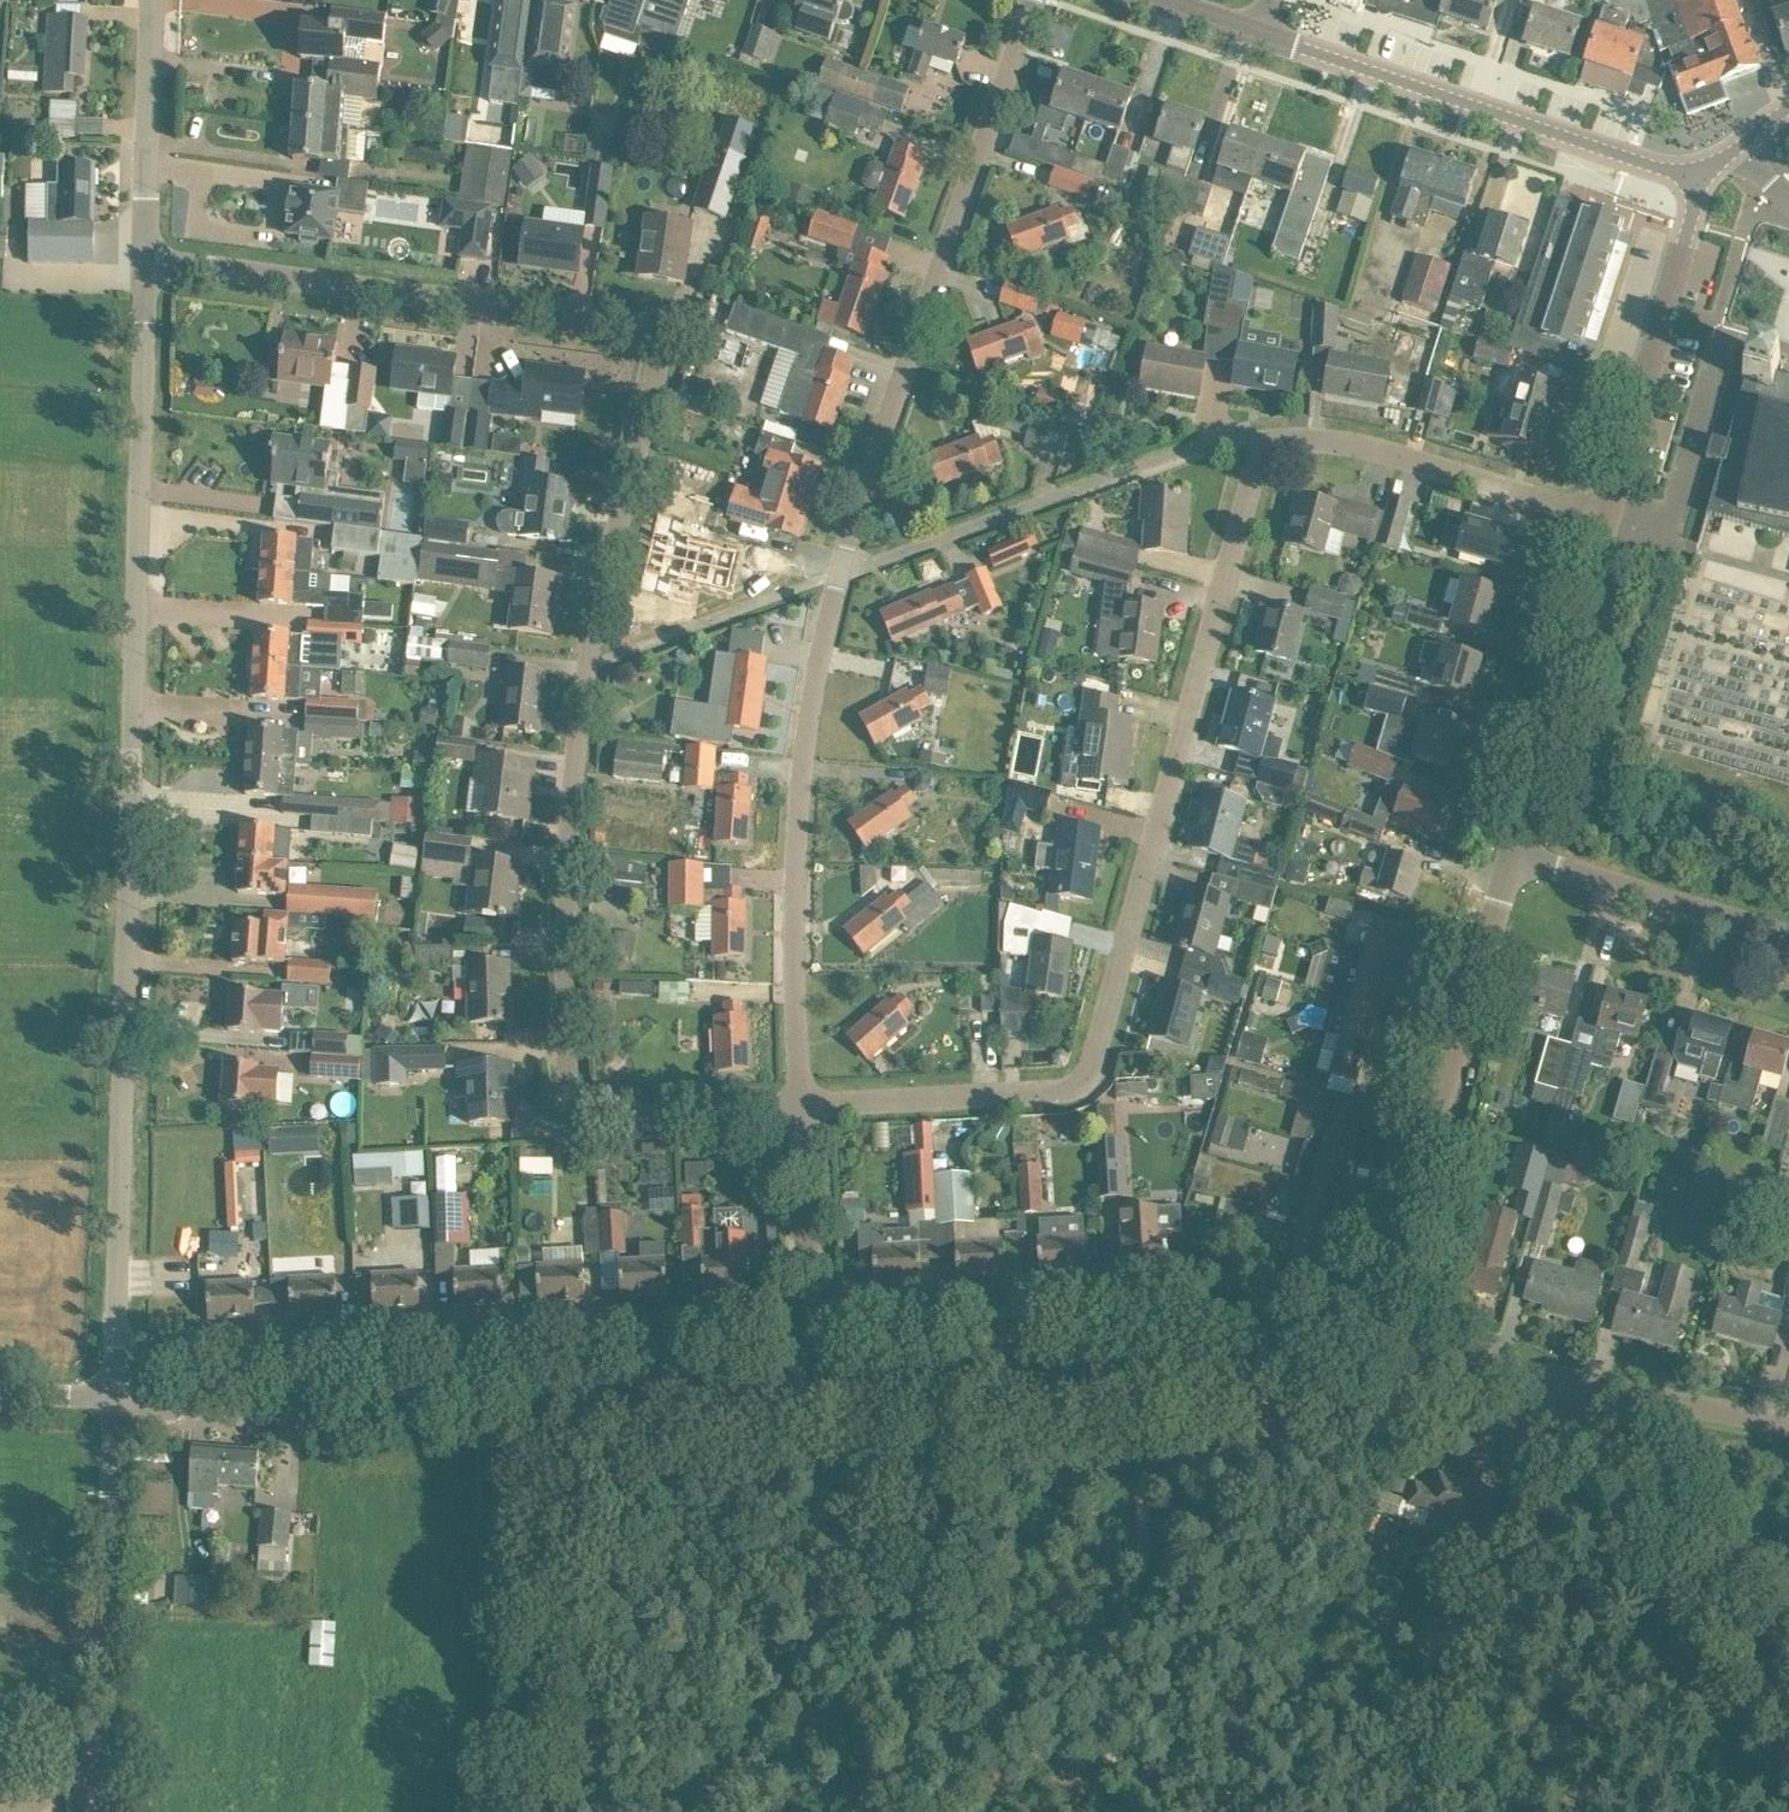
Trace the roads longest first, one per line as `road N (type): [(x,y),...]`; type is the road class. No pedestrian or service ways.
road 1 (residential): [(797,1106),(602,1119),(575,1108),(566,1086),(566,864),(586,664),(664,334),(623,321),(147,259)]
road 2 (residential): [(797,1106),(1065,1092),(1091,1070),(1263,440),(1356,444),(1602,521)]
road 3 (residential): [(118,1401),(147,259)]
road 4 (residential): [(797,1106),(791,881),(800,768),(840,572),(1033,0)]
road 5 (unclassified): [(118,1401),(171,1406),(814,1369)]
road 6 (tertiary): [(1695,172),(1648,164),(1155,0)]
road 7 (unclassified): [(814,1369),(1374,1341)]
road 8 (unclassified): [(1374,1341),(1509,852)]
road 9 (track): [(917,1811),(939,1448),(845,1368)]
road 10 (track): [(1416,1811),(1510,1537),(1549,1377)]
road 11 (unclassified): [(1788,1733),(1549,1377)]
road 12 (track): [(531,1811),(525,1384)]
road 13 (unclassified): [(100,1811),(118,1401)]
road 14 (unclassified): [(1602,521),(1690,222),(1695,172)]
road 15 (unclassified): [(1509,852),(1602,521)]
road 16 (residential): [(1788,932),(1509,852)]
road 17 (residential): [(814,1369),(797,1106)]
road 18 (residential): [(147,259),(155,0)]
road 19 (residential): [(1549,1377),(1788,1425)]
road 20 (unclassified): [(1549,1377),(1374,1341)]

